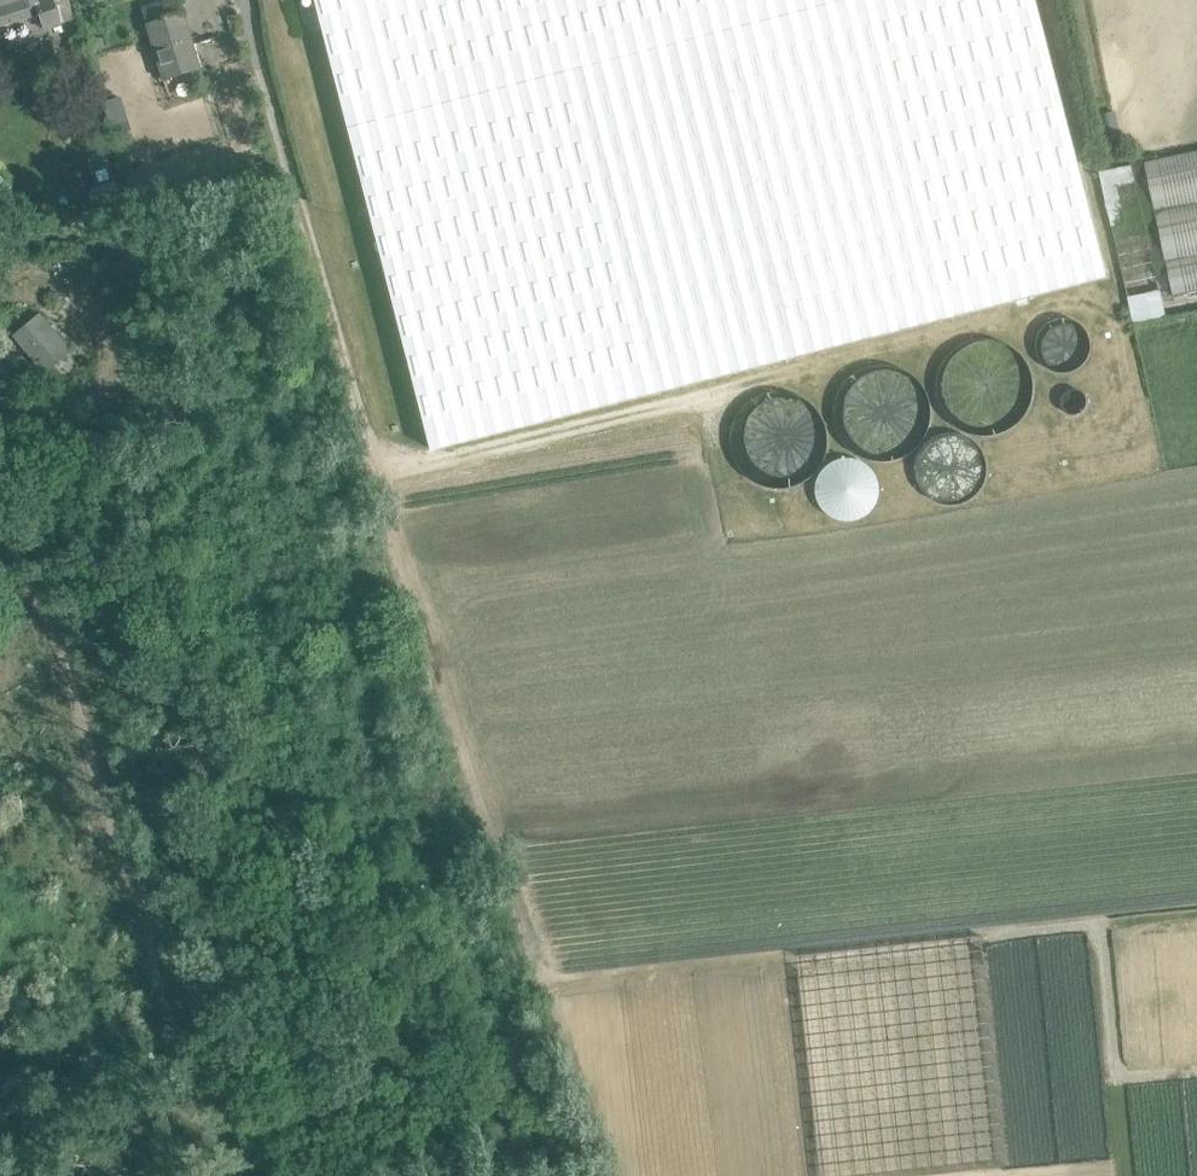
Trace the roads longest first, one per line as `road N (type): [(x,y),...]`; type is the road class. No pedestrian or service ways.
road 1 (track): [(378,500),(597,1175)]
road 2 (track): [(189,1117),(150,942),(82,715),(0,554)]
road 3 (unclassified): [(378,500),(252,0)]

